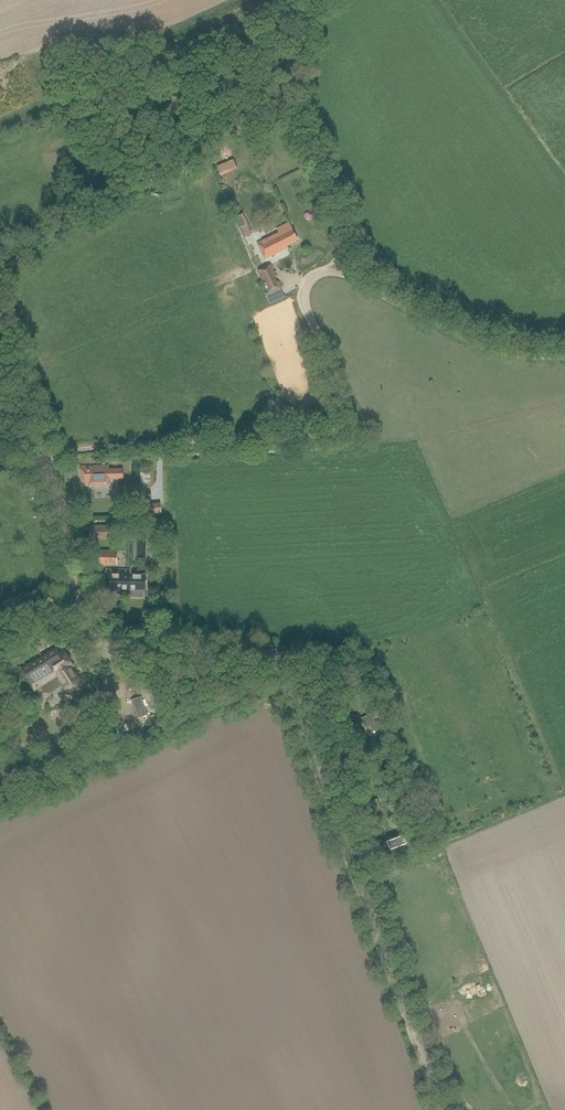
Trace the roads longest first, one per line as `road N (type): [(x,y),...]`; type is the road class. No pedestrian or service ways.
road 1 (track): [(444,1109),(280,658),(258,650),(132,653),(103,640),(74,580),(53,479),(38,461)]
road 2 (track): [(330,271),(306,292),(351,404),(337,431),(92,445),(38,461)]
road 3 (track): [(564,358),(467,340),(330,271)]

